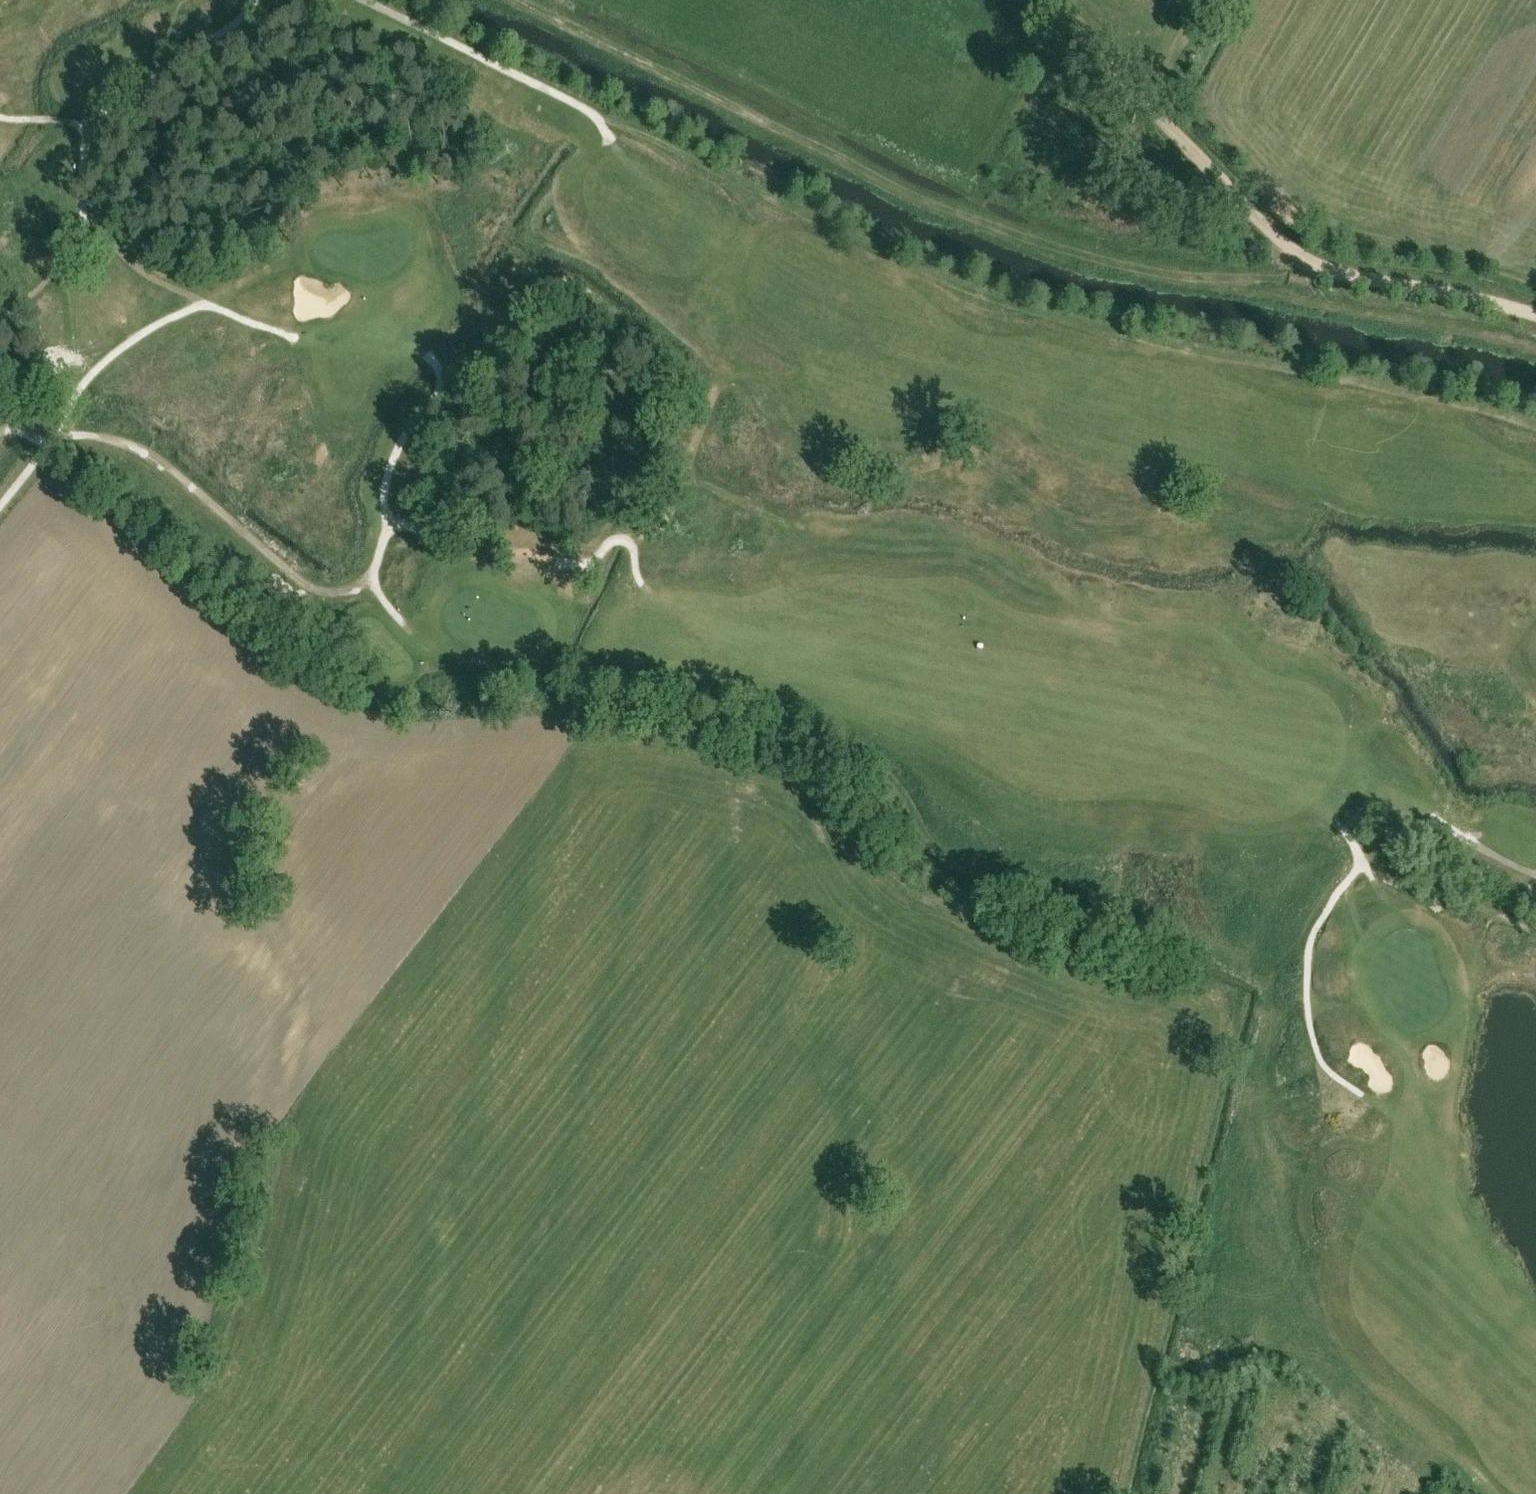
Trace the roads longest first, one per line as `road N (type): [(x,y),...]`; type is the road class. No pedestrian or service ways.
road 1 (track): [(1295,258),(1048,0)]
road 2 (track): [(1535,315),(1295,258)]

